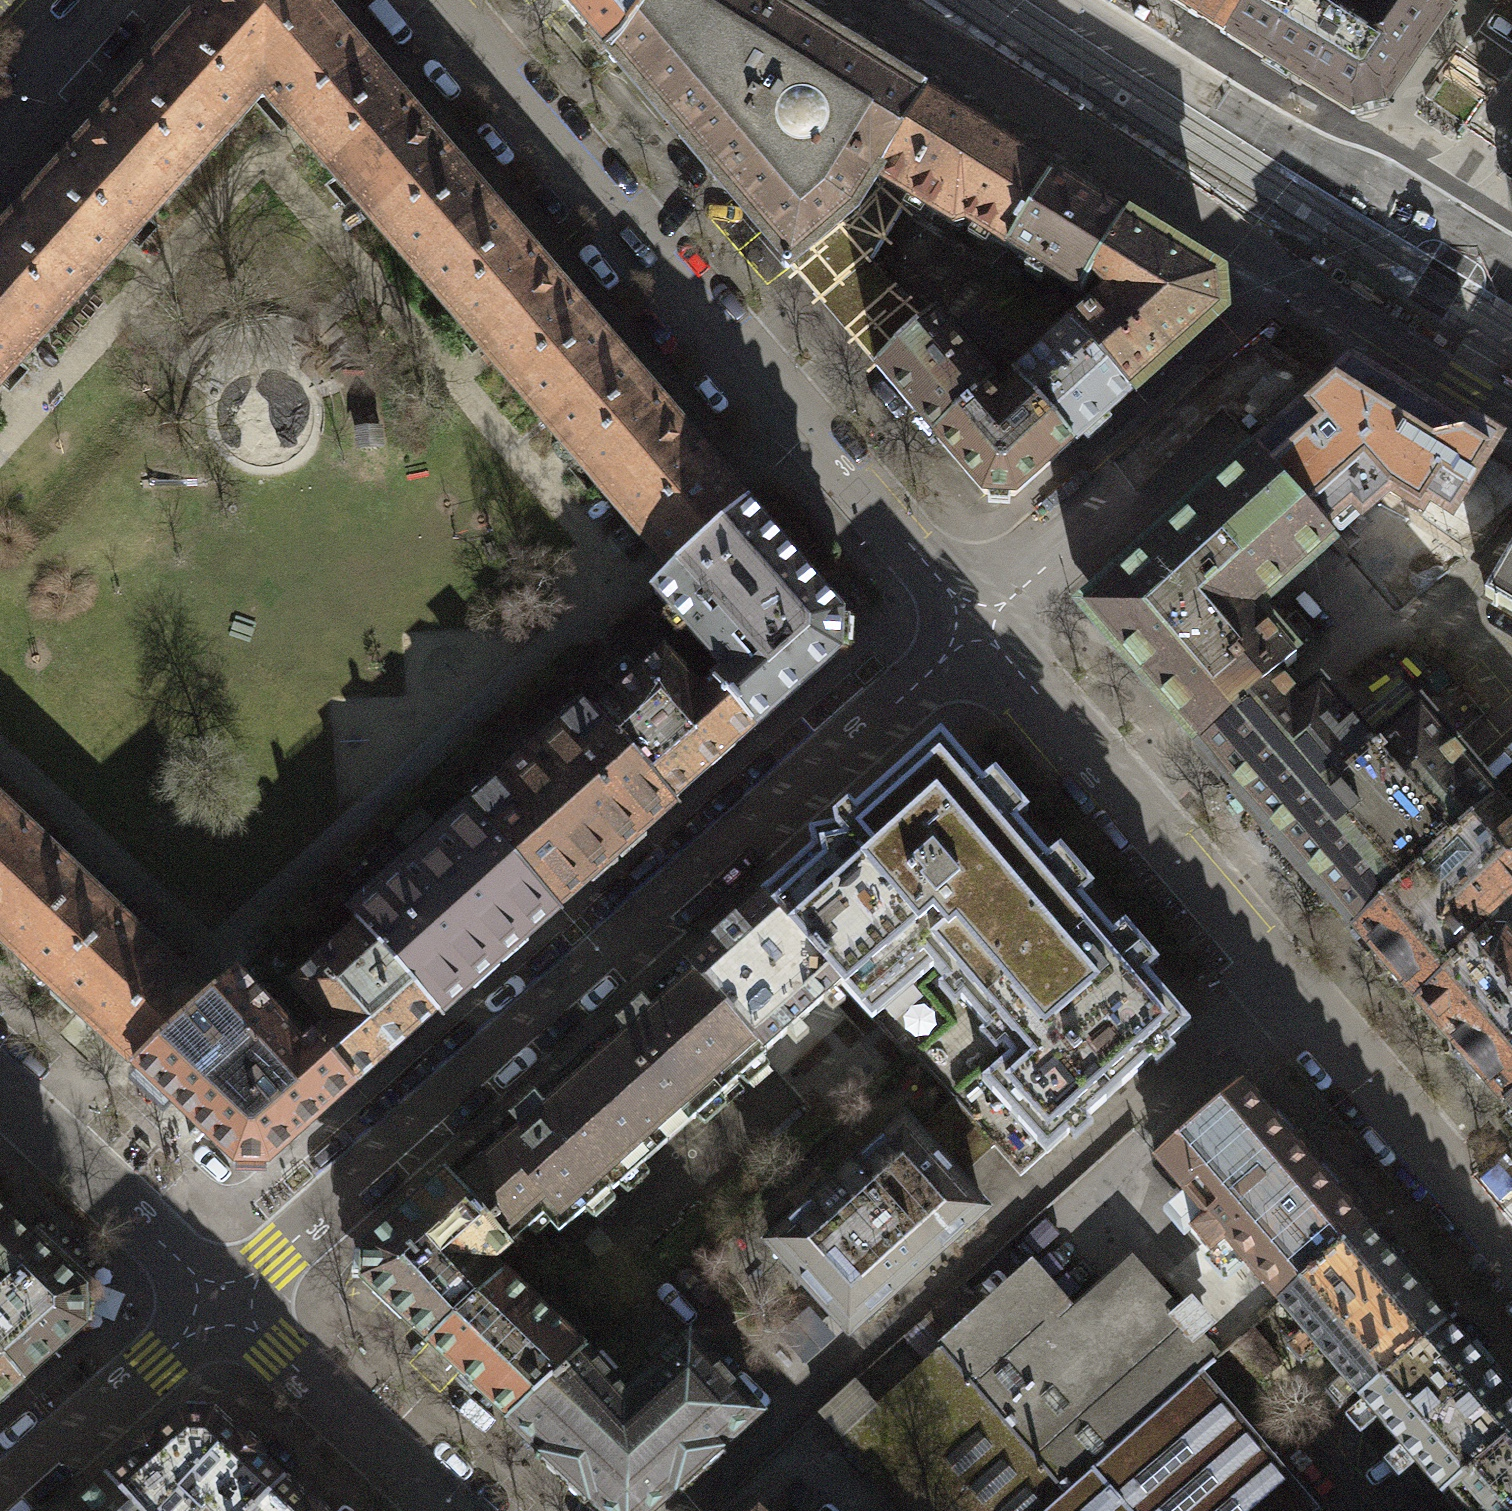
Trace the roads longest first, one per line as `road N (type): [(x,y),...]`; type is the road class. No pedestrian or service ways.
road 1 (residential): [(976,629),(220,1297)]
road 2 (residential): [(433,0),(976,629)]
road 3 (residential): [(688,1510),(1279,977)]
road 4 (tertiary): [(881,0),(1185,196),(1307,289)]
road 5 (residential): [(1307,289),(1242,390),(976,629)]
road 6 (residential): [(976,629),(1279,977)]
road 7 (tertiary): [(1402,196),(1301,151),(1065,0)]
road 8 (residential): [(1279,977),(1511,1256)]
road 9 (residential): [(454,1510),(220,1297)]
road 10 (residential): [(220,1297),(0,1091)]
road 11 (residential): [(220,1297),(0,1490)]
road 12 (tertiary): [(1307,289),(1401,349),(1511,406)]
road 13 (residential): [(0,132),(119,0)]
road 14 (residential): [(1511,108),(1467,163),(1402,196)]
road 15 (tertiary): [(1511,261),(1402,196)]

